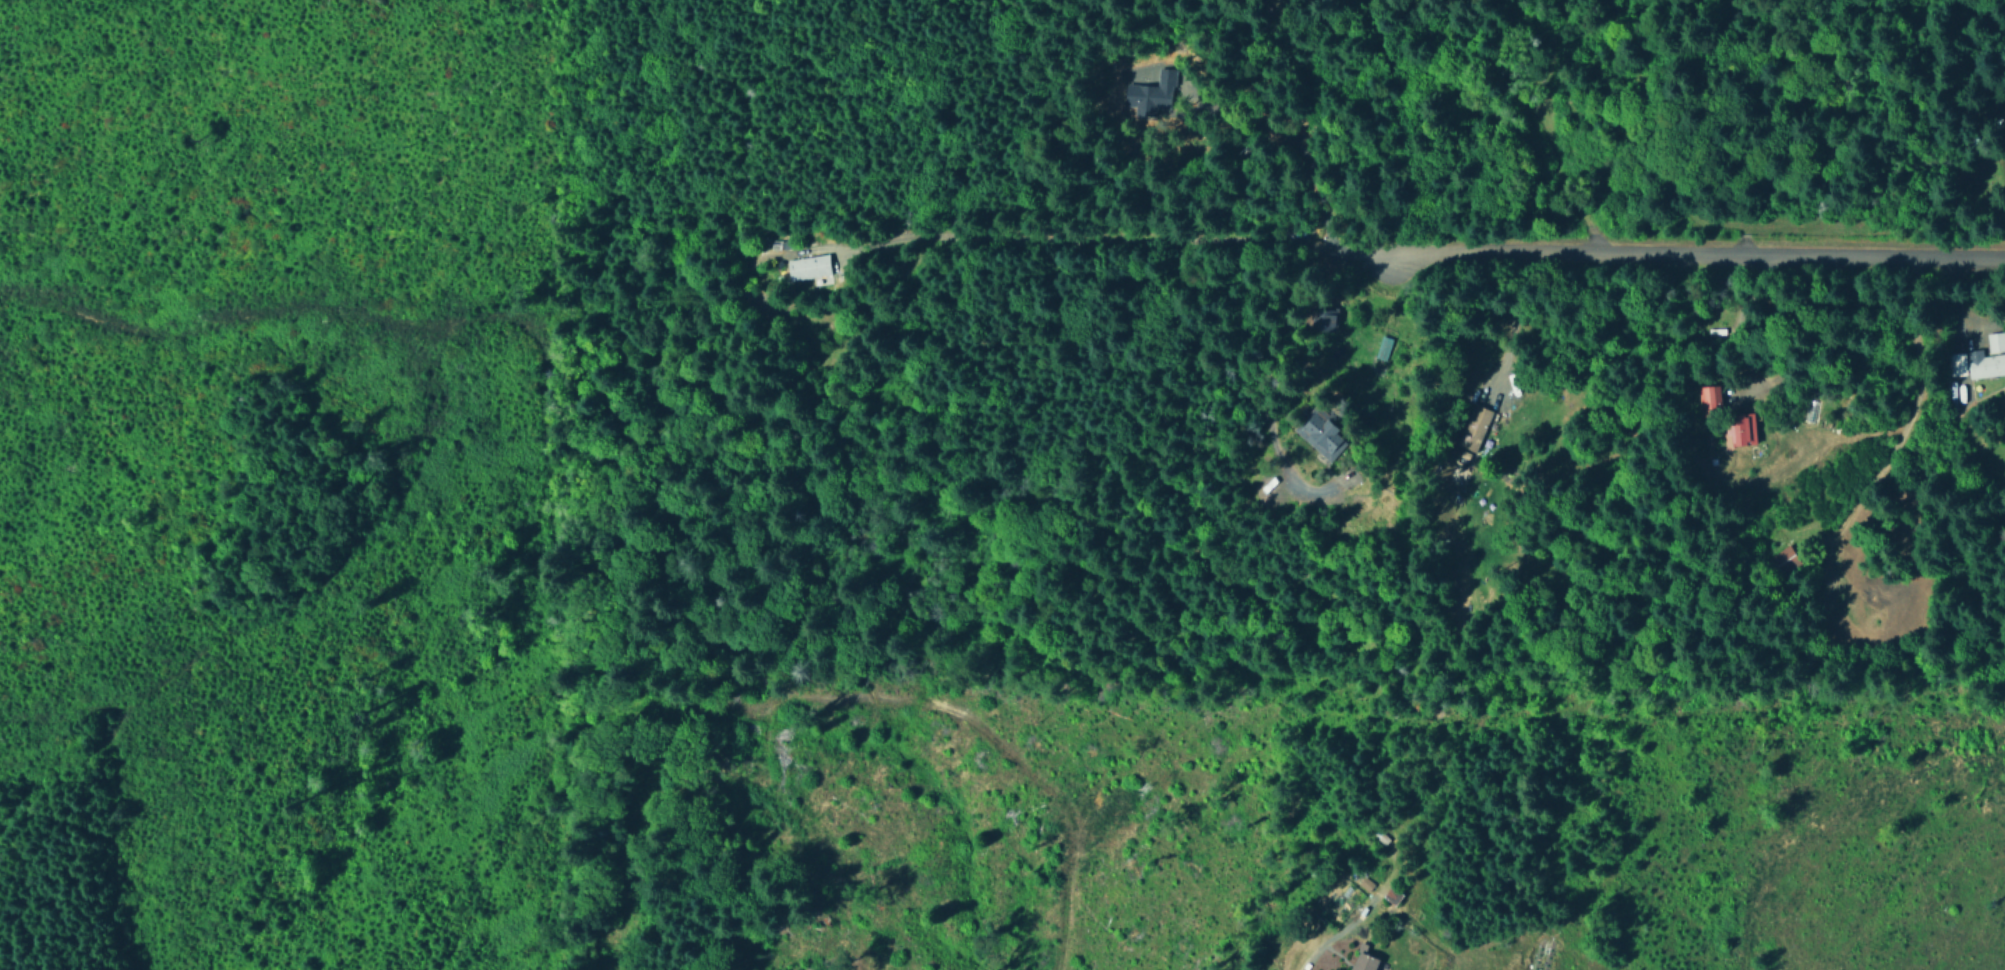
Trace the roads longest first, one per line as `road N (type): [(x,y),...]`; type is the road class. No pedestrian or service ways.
road 1 (residential): [(1400,253),(2004,254)]

